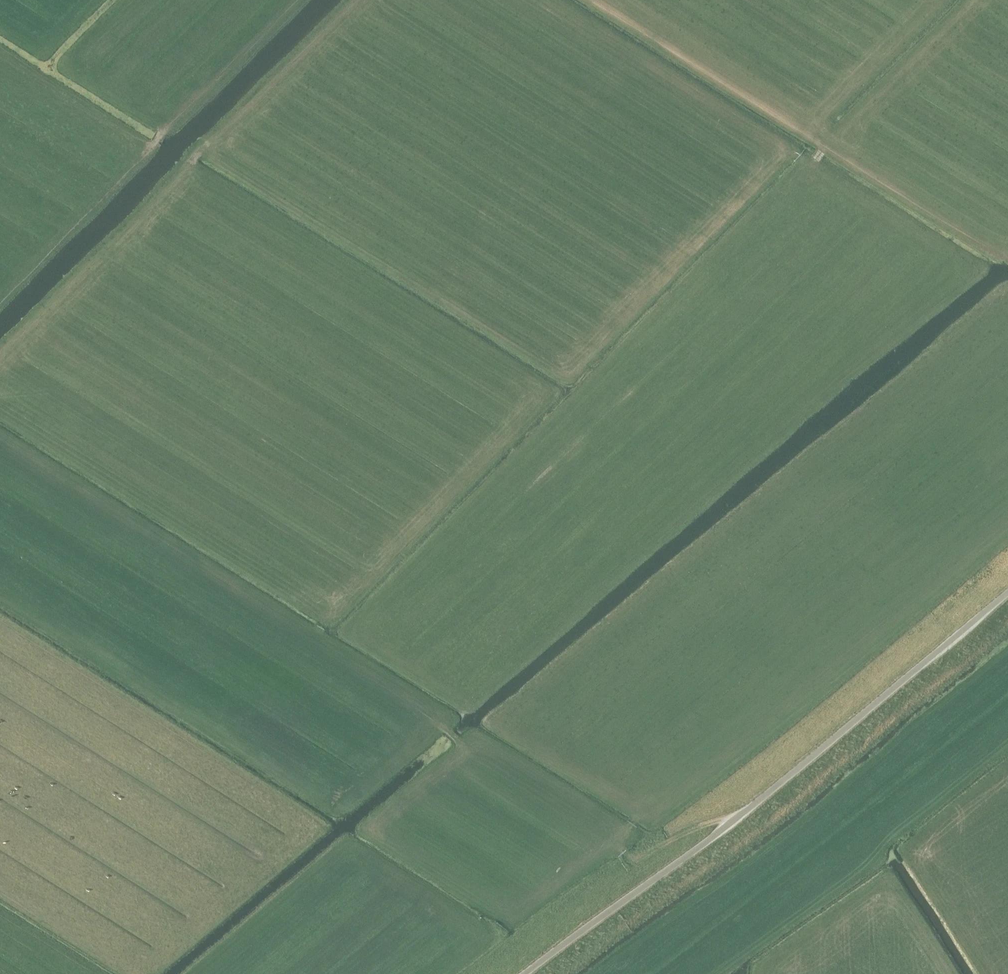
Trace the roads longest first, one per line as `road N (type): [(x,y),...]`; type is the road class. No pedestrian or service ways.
road 1 (unclassified): [(524,973),(737,816),(1007,593)]
road 2 (track): [(613,846),(637,857),(737,816)]

